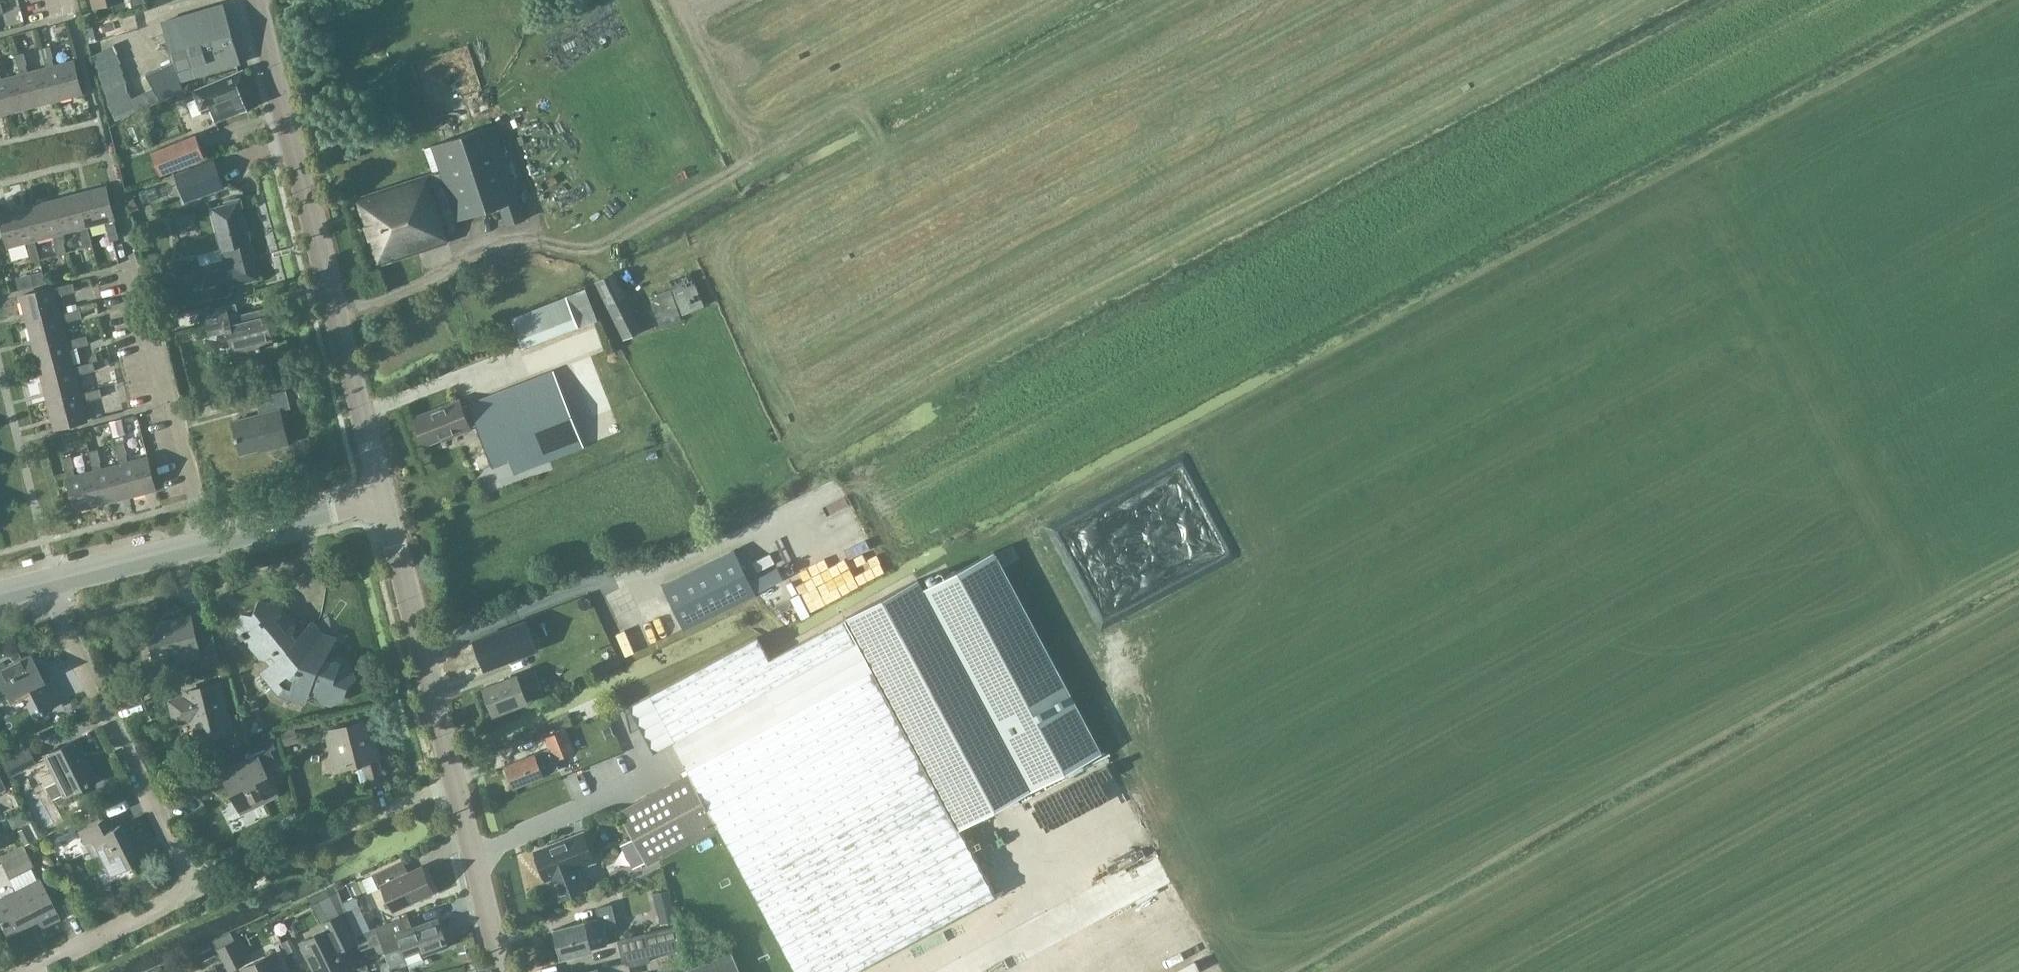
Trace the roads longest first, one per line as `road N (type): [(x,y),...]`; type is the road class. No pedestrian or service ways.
road 1 (residential): [(28,971),(199,883),(58,583)]
road 2 (tertiary): [(382,499),(255,0)]
road 3 (tertiary): [(505,971),(382,499)]
road 4 (residential): [(218,538),(138,255)]
road 5 (residential): [(218,538),(382,499)]
road 6 (residential): [(58,583),(218,538)]

